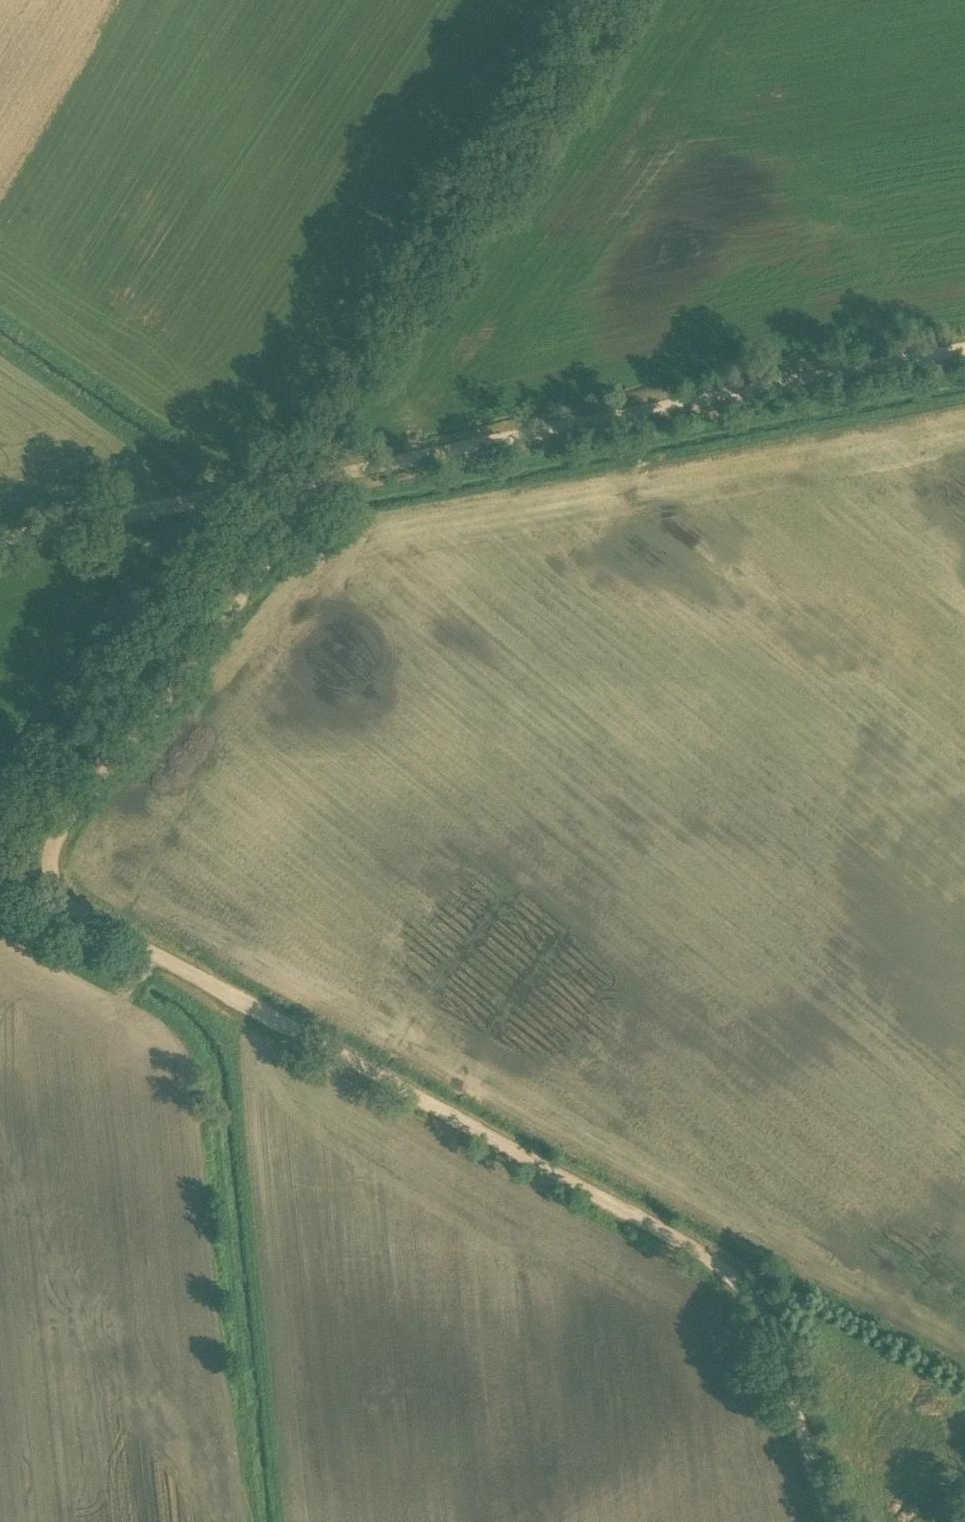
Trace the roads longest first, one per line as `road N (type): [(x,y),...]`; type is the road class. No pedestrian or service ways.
road 1 (track): [(303,480),(298,522),(72,813),(34,872),(32,899),(141,965),(589,1195),(728,1278),(764,1317),(836,1521)]
road 2 (track): [(303,480),(964,353)]
road 3 (track): [(0,542),(254,490)]

